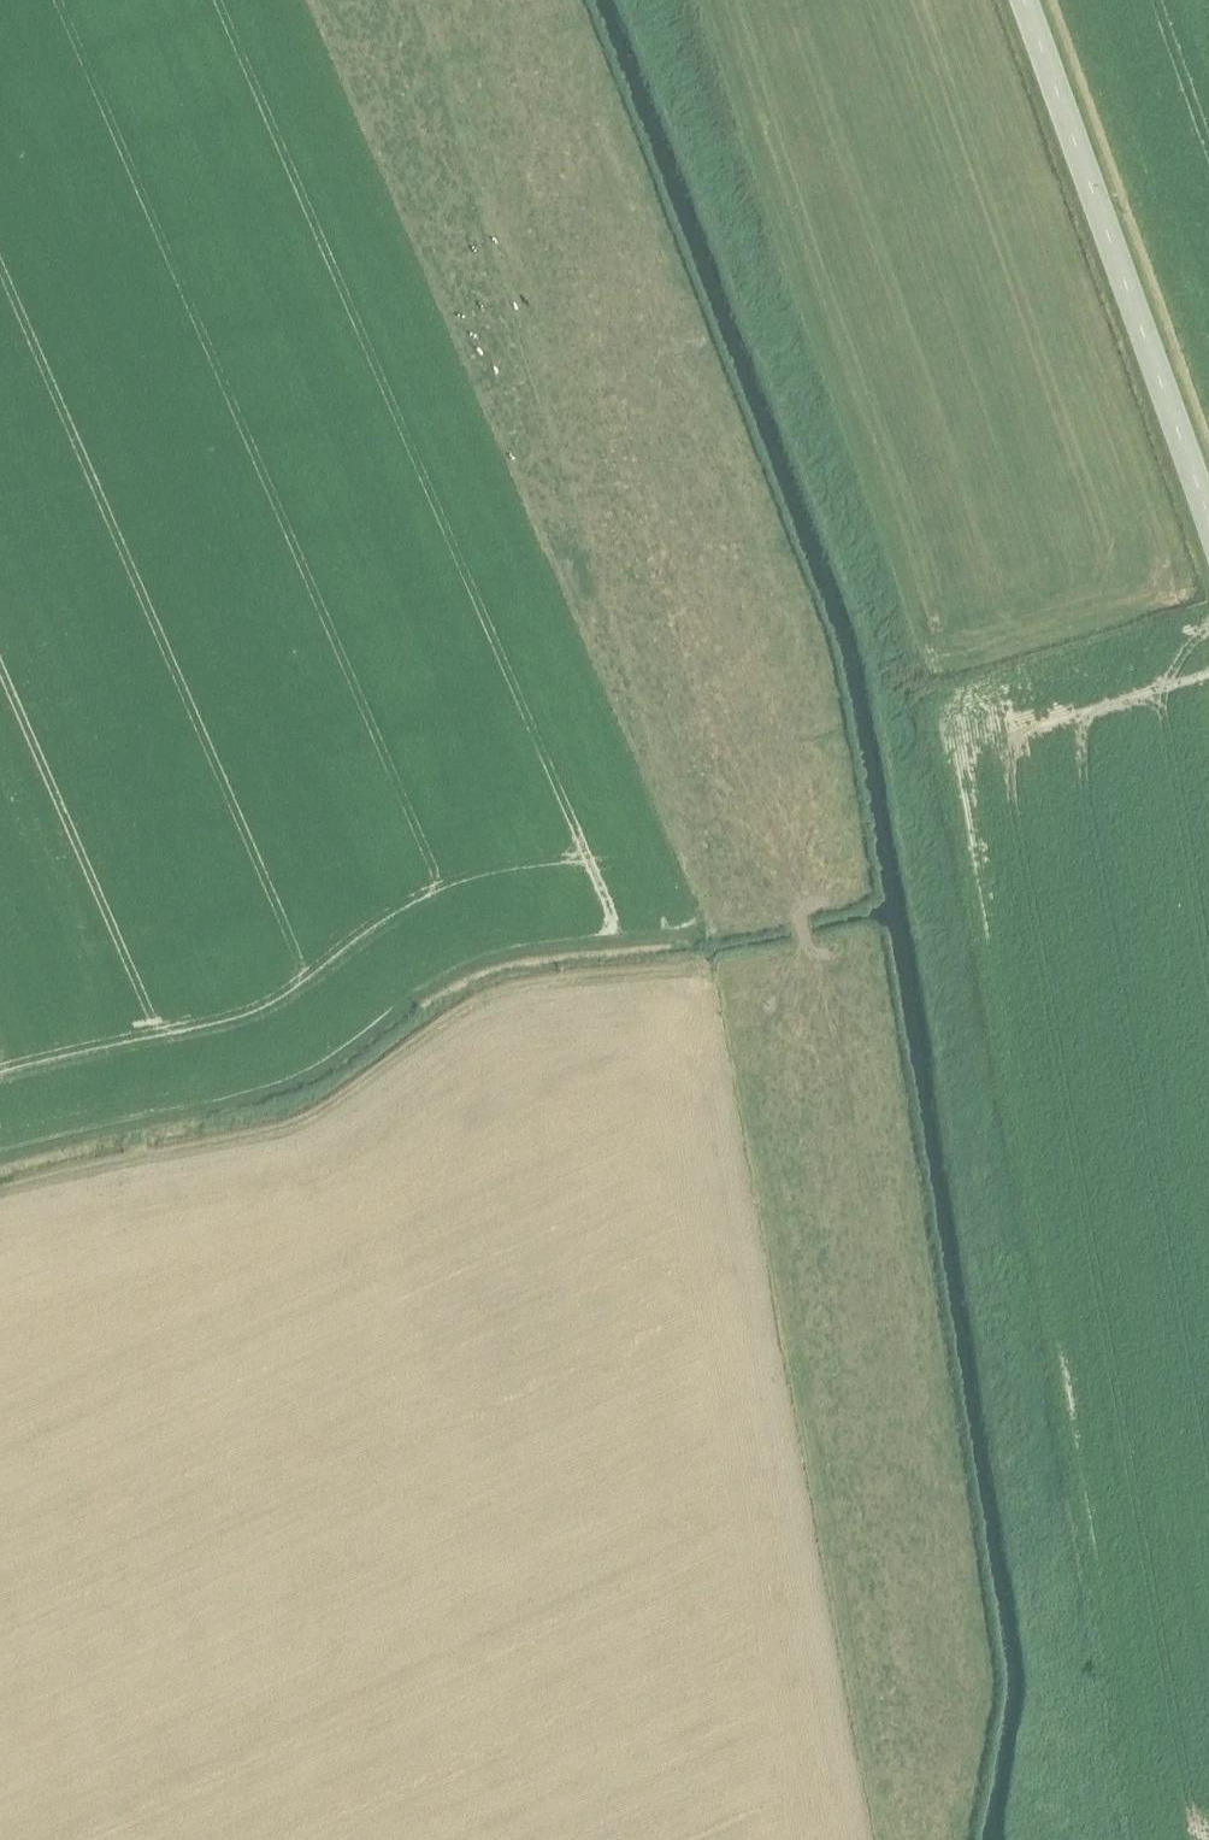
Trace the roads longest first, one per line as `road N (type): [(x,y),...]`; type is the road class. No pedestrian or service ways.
road 1 (tertiary): [(1208,532),(1016,0)]

